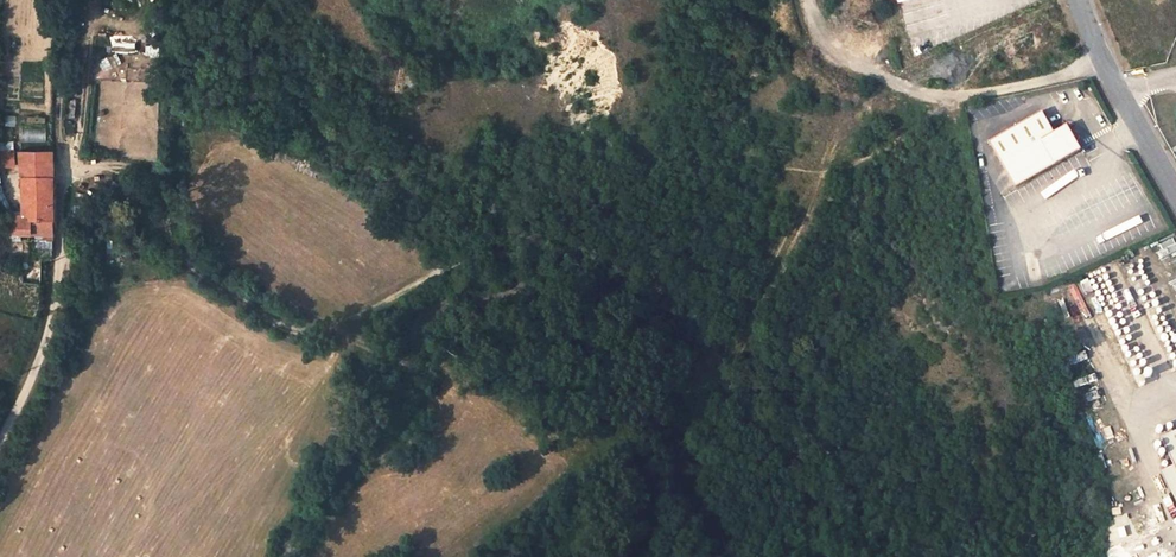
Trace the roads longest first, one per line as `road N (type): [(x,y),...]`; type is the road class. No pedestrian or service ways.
road 1 (track): [(64,171),(120,165),(146,175),(174,241),(196,268),(287,329),(310,332),(496,238),(538,232)]
road 2 (track): [(538,232),(592,211),(680,156),(710,152),(757,166),(819,170),(862,162),(964,95)]
road 3 (unclassified): [(64,171),(47,336),(0,445)]
road 4 (residential): [(1079,0),(1102,62),(1175,192)]
road 5 (track): [(64,171),(58,125),(66,0)]
road 6 (track): [(496,238),(522,114)]
road 7 (track): [(890,79),(838,53),(806,0)]

